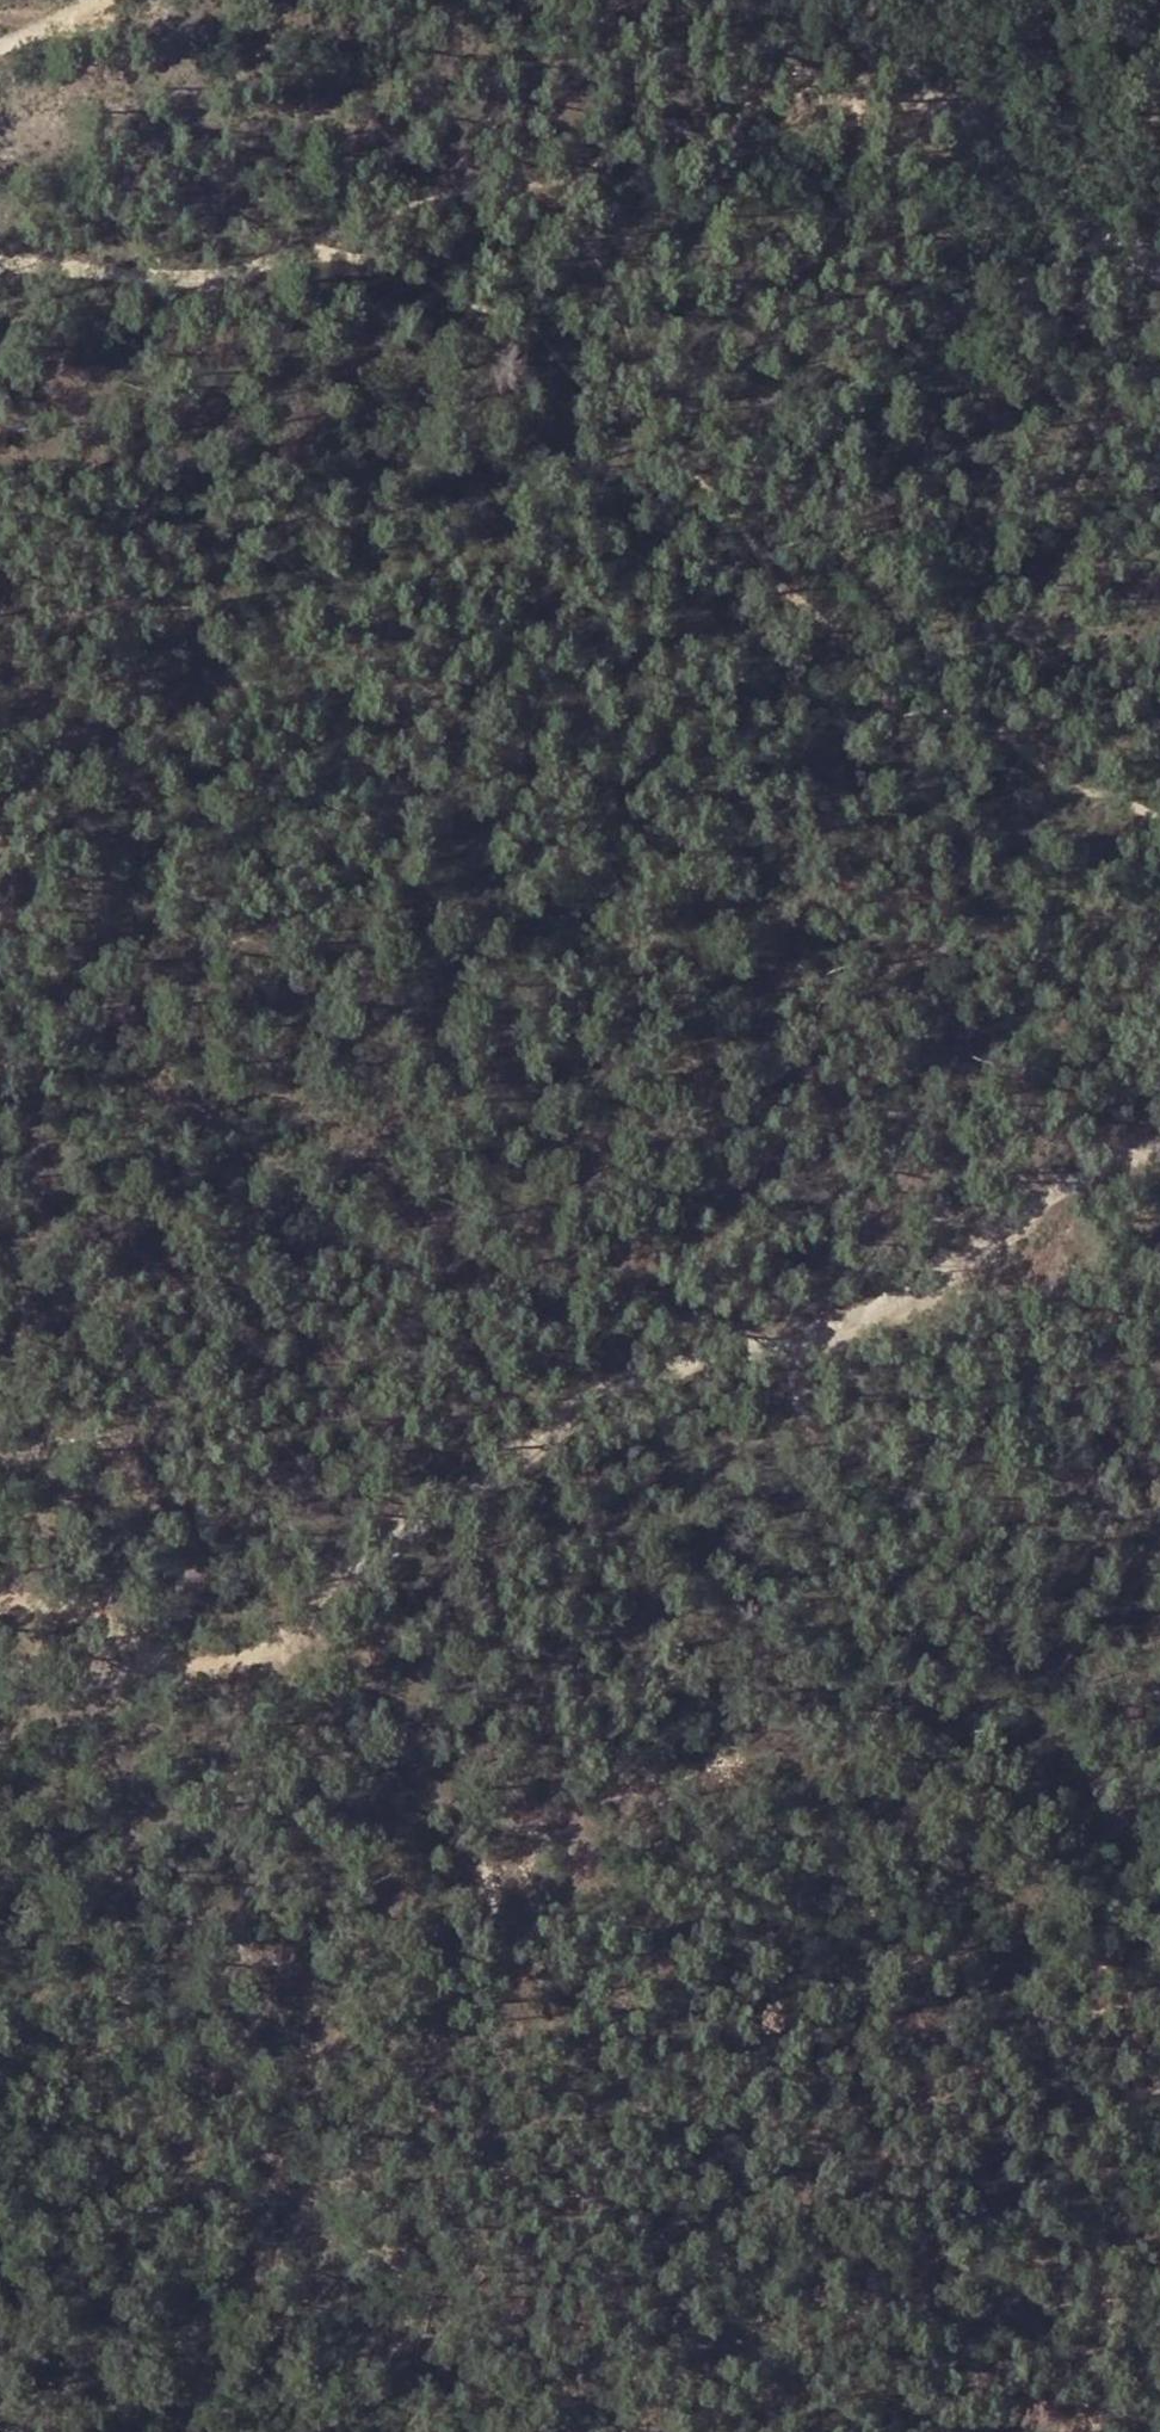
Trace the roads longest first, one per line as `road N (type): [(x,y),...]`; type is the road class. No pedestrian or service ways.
road 1 (track): [(0,1661),(52,1676),(135,1677),(213,1667),(270,1641),(483,1468),(653,1386),(778,1338),(889,1309),(1076,1187),(1159,1156)]
road 2 (unclassified): [(794,0),(892,58),(1020,165),(1159,265)]
road 3 (track): [(0,1599),(125,1617),(202,1668)]

